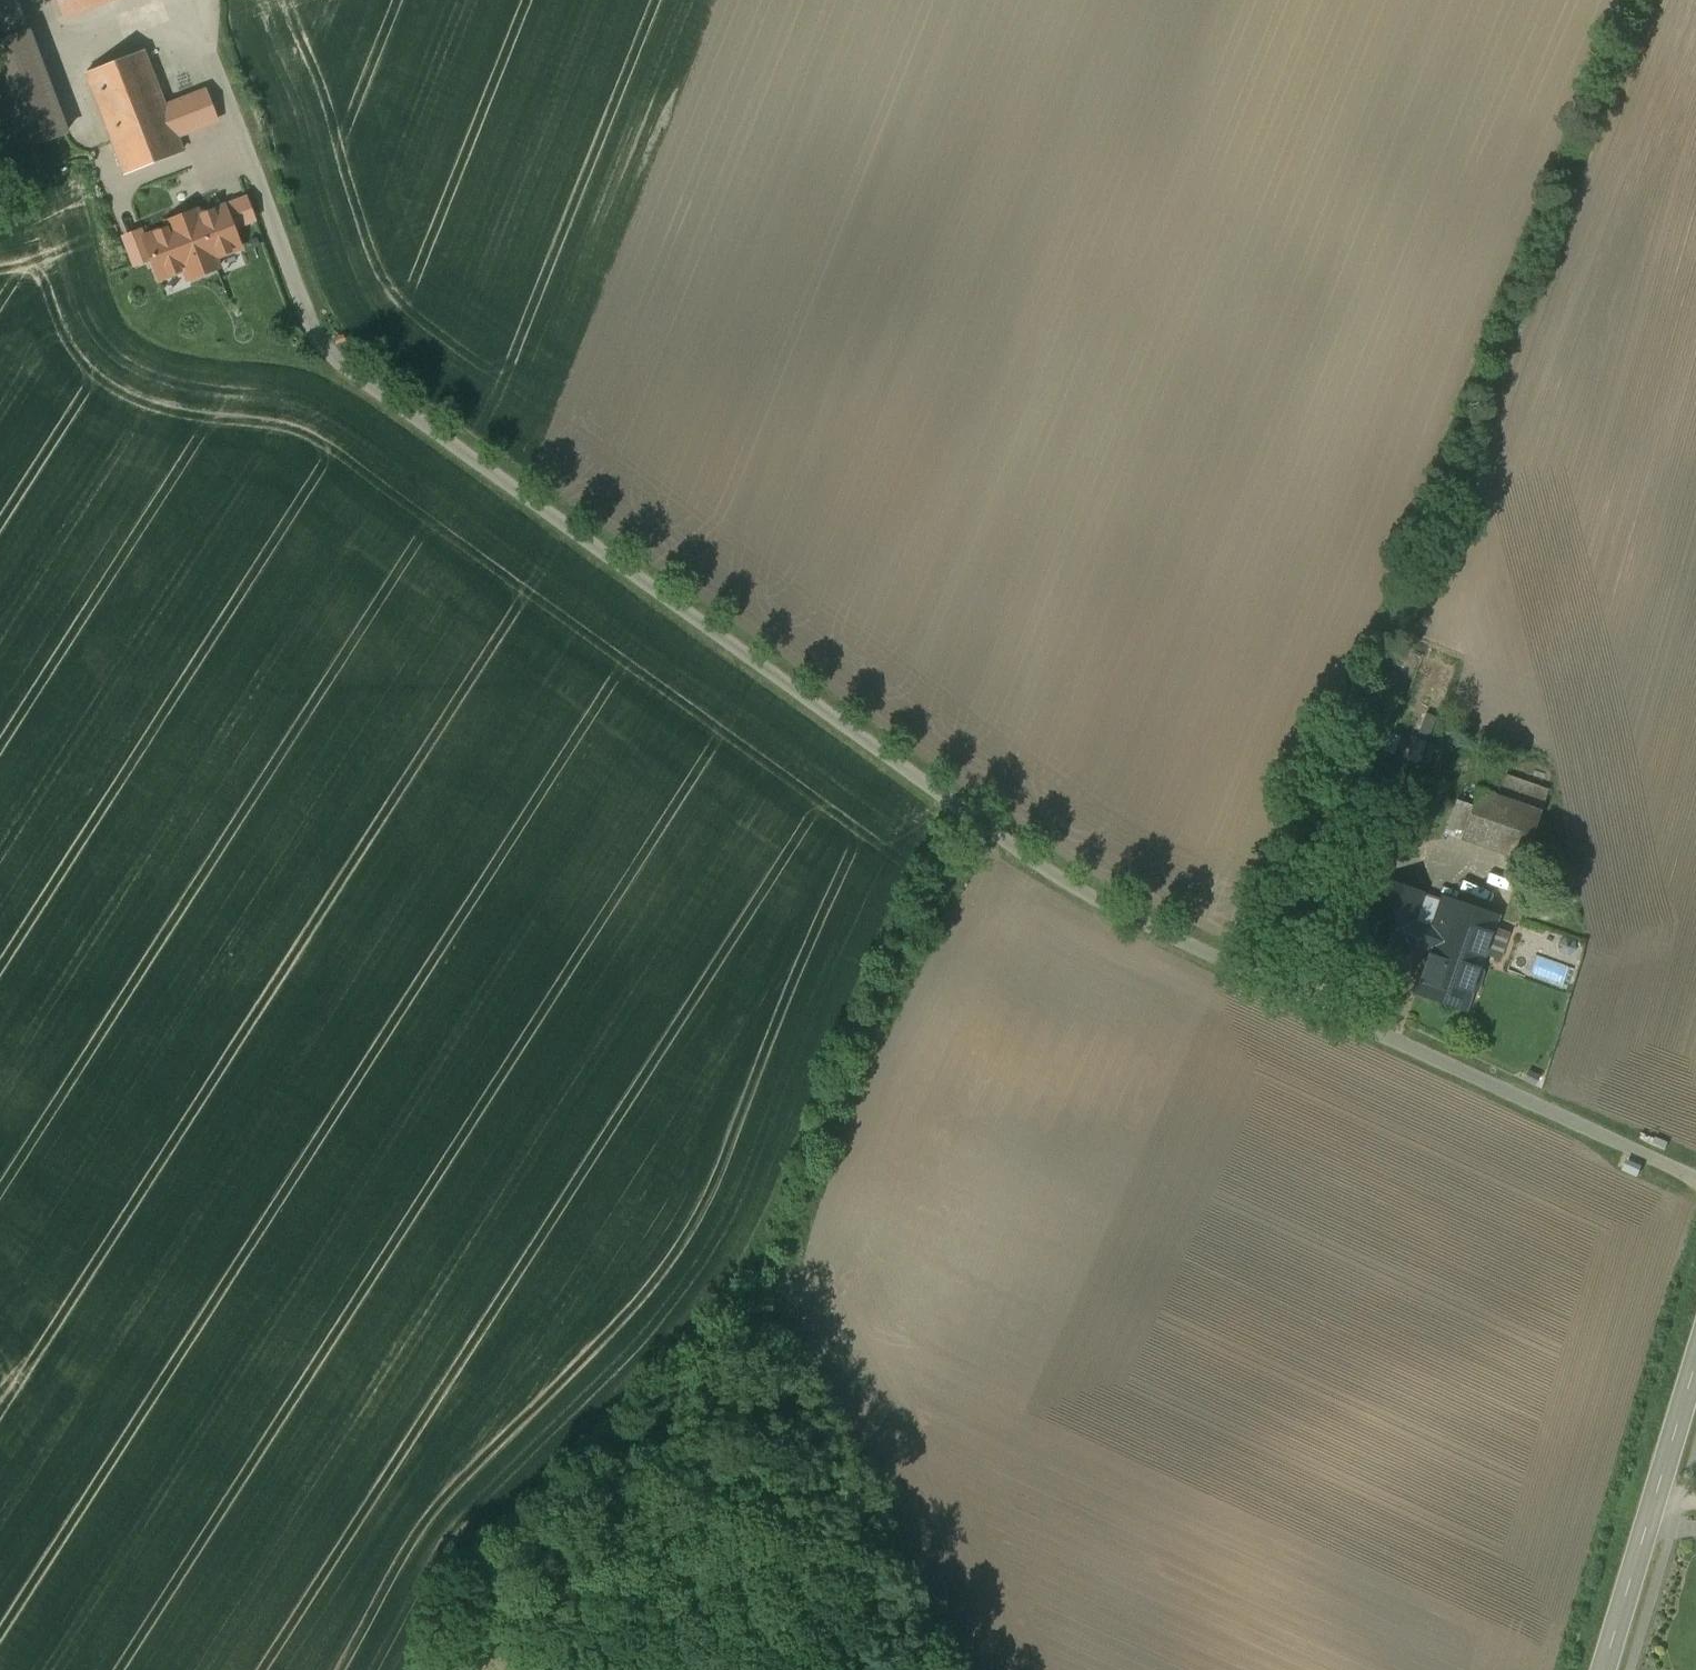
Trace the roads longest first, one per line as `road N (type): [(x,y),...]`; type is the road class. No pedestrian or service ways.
road 1 (tertiary): [(1695,1368),(1604,1669)]

